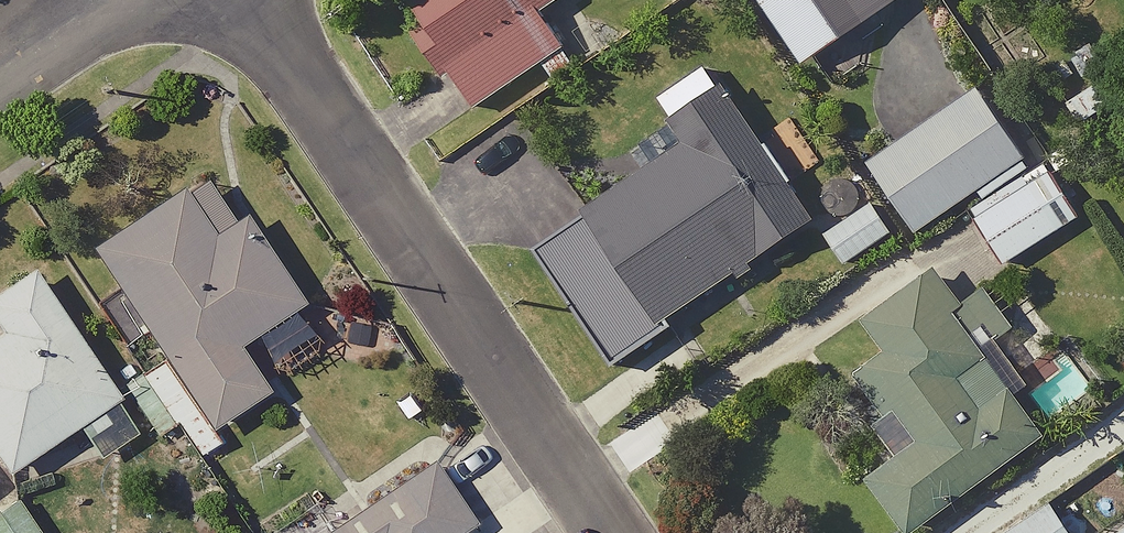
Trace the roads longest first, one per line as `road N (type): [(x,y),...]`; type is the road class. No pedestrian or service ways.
road 1 (residential): [(603,532),(245,0)]
road 2 (residential): [(103,0),(0,69)]

